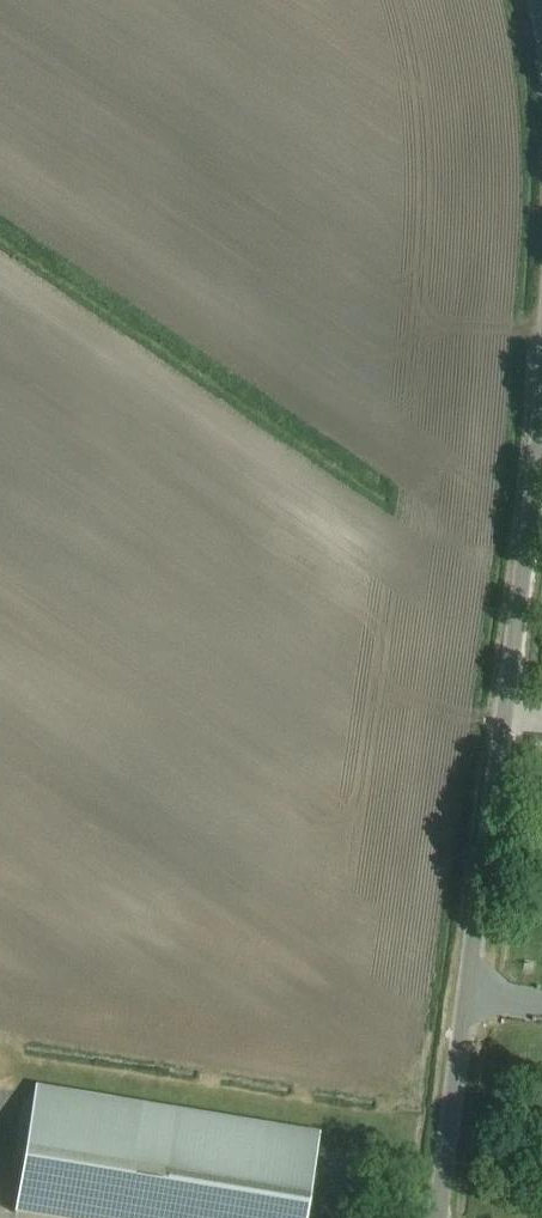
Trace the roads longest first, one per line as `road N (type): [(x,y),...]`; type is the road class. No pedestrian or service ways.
road 1 (unclassified): [(436,1217),(541,401)]

